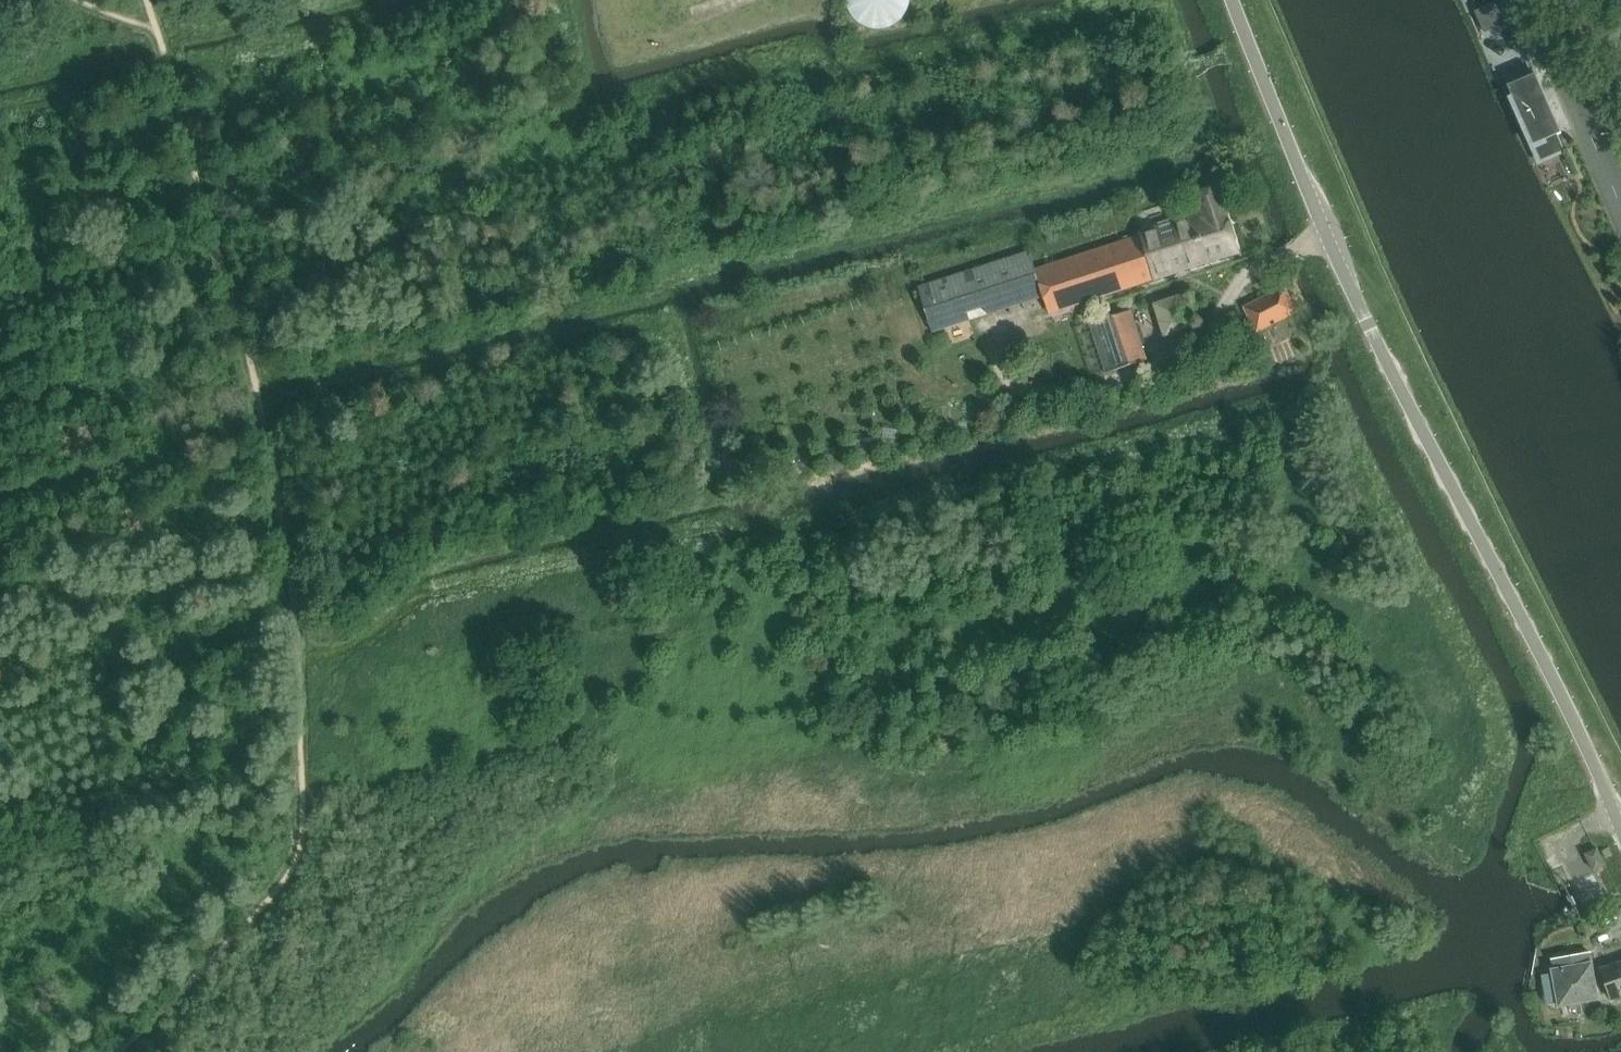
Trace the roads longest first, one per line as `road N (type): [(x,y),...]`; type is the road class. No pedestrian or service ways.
road 1 (unclassified): [(1620,826),(1549,667),(1328,239),(1234,0)]
road 2 (tertiary): [(1620,208),(1528,0)]

